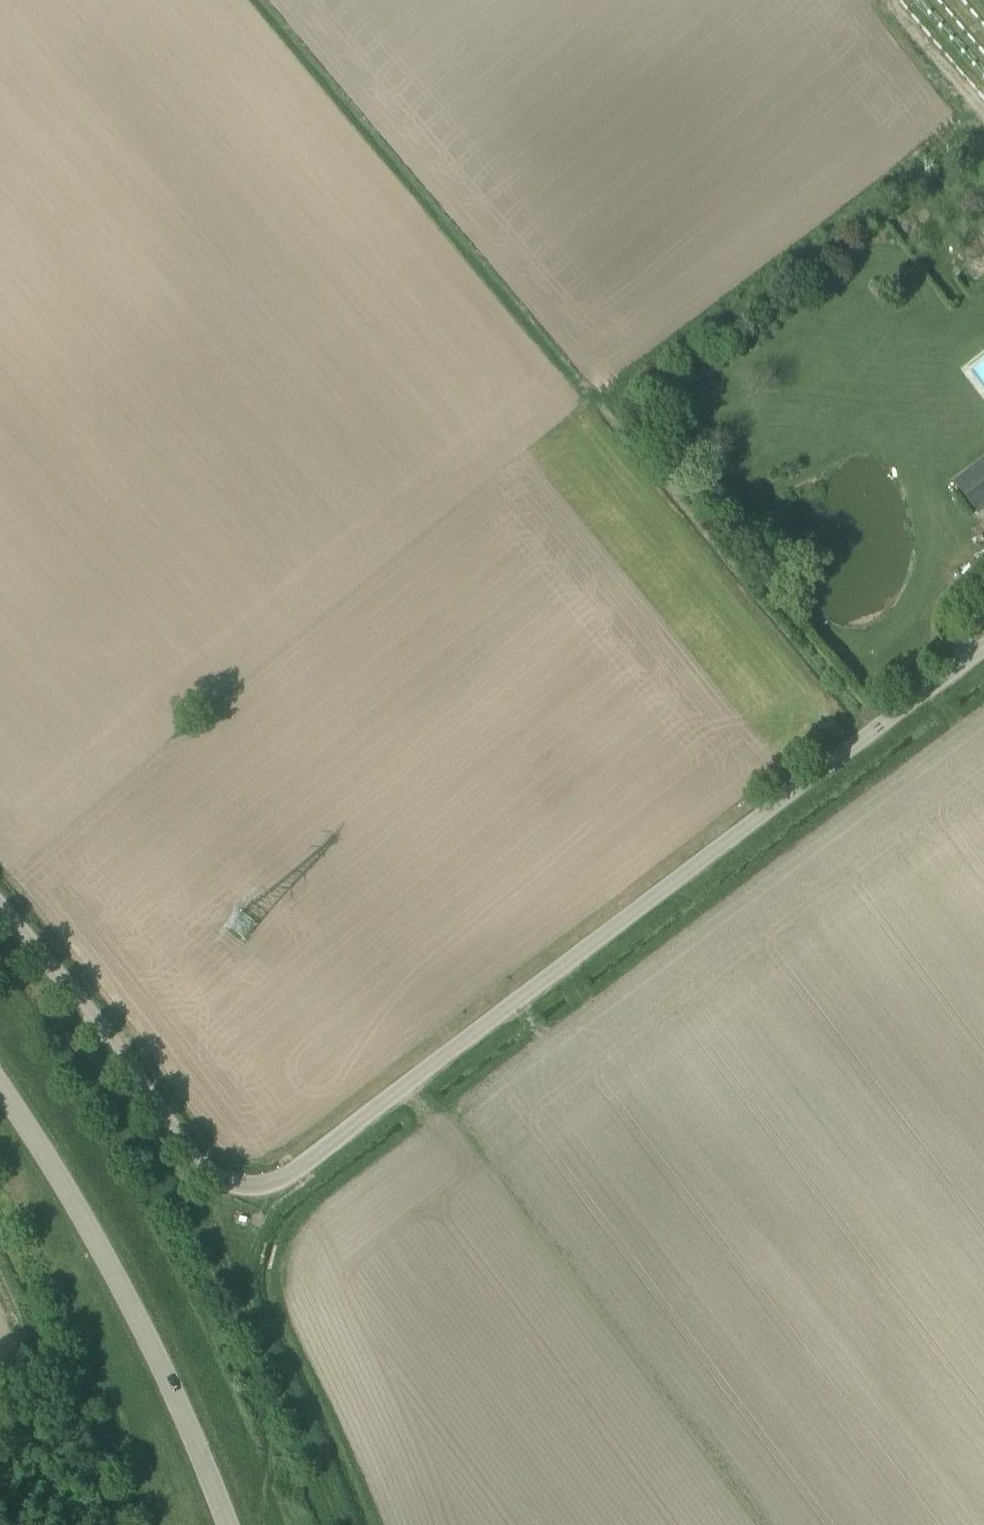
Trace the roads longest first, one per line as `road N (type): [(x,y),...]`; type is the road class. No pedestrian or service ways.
road 1 (unclassified): [(0,906),(217,1163),(262,1185),(287,1176),(983,639)]
road 2 (unclassified): [(225,1524),(106,1257),(0,1086)]

